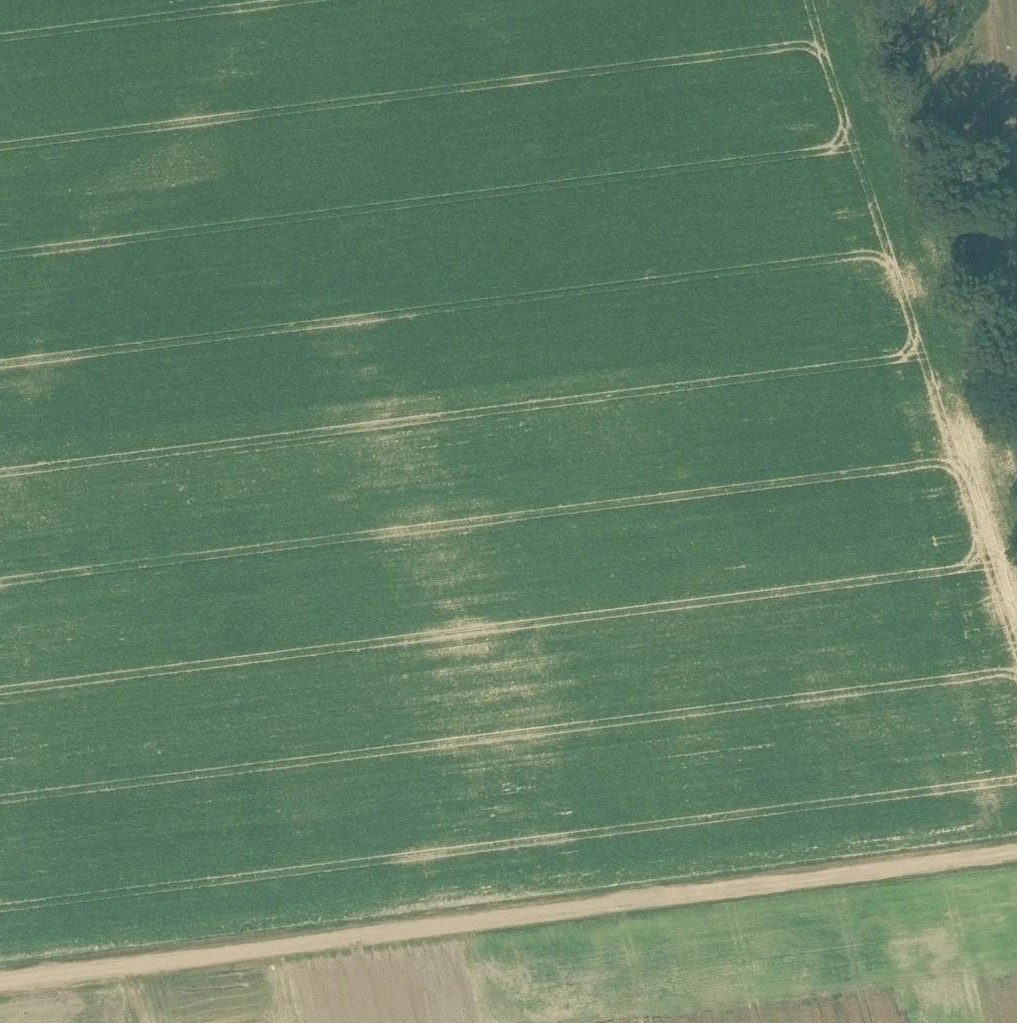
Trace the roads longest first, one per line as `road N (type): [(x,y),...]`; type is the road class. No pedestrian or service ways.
road 1 (track): [(1016,854),(0,981)]

